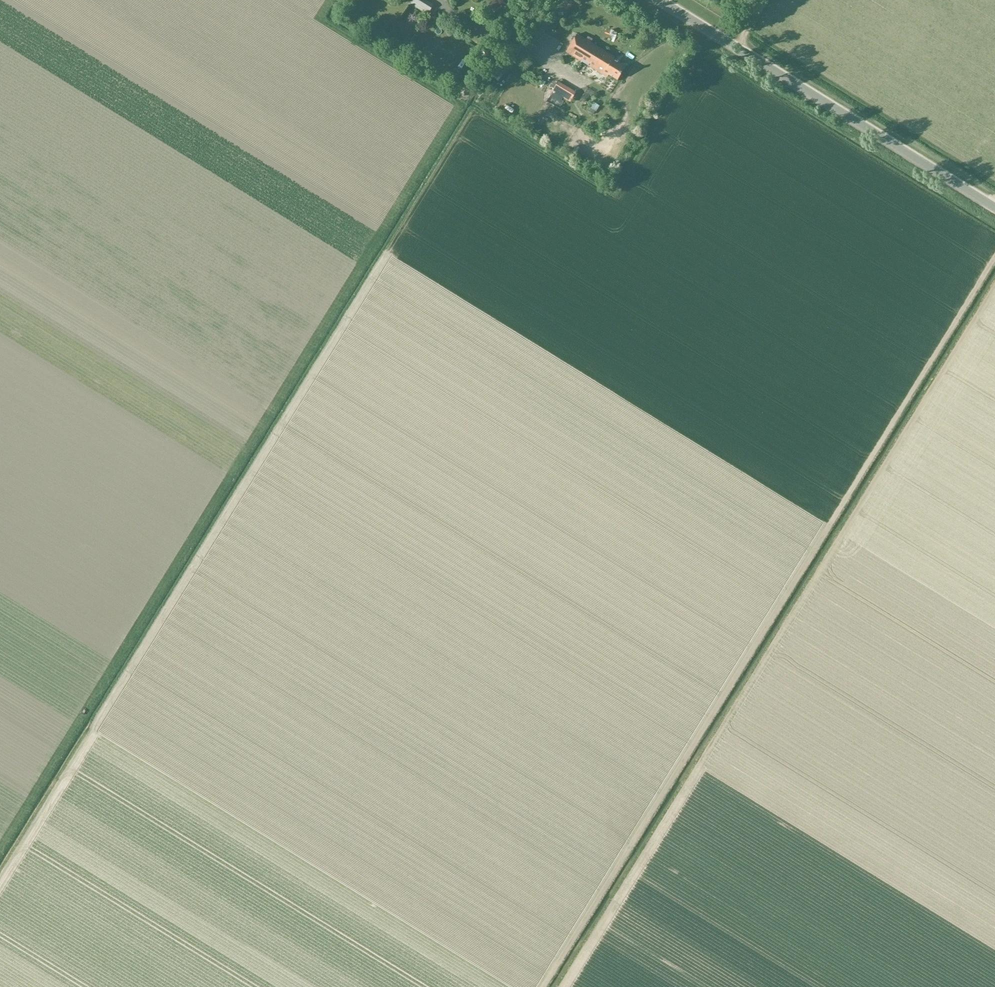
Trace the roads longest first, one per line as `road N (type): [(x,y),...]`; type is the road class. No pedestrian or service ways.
road 1 (unclassified): [(994,209),(659,0)]

